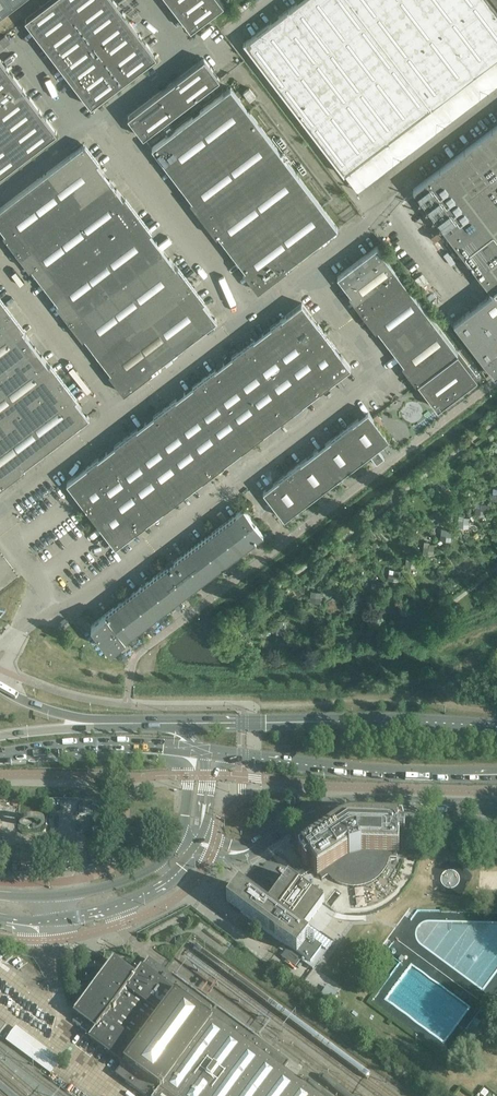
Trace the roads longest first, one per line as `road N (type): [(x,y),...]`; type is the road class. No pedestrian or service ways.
road 1 (unclassified): [(307,272),(375,362),(374,378),(82,601),(67,605),(51,595)]
road 2 (primary): [(333,721),(97,719),(0,688)]
road 3 (primary): [(333,721),(0,737)]
road 4 (unclassified): [(268,0),(229,31),(351,192),(369,197)]
road 5 (primary): [(234,755),(354,770),(496,774)]
road 6 (unclassified): [(100,120),(248,317)]
road 7 (secondary): [(0,920),(66,918),(118,905),(165,883),(194,851)]
road 8 (secondary): [(180,835),(152,868),(94,890),(0,895)]
road 9 (tertiary): [(250,849),(328,806),(437,805)]
road 10 (unclassified): [(116,417),(0,264)]
road 11 (unclassified): [(100,120),(184,56),(141,0)]
road 12 (primary): [(0,756),(171,750)]
road 13 (unclassified): [(248,317),(116,417)]
road 14 (primary): [(496,726),(333,721)]
road 15 (unclassified): [(369,197),(496,102)]
road 16 (unclassified): [(116,417),(0,506)]

